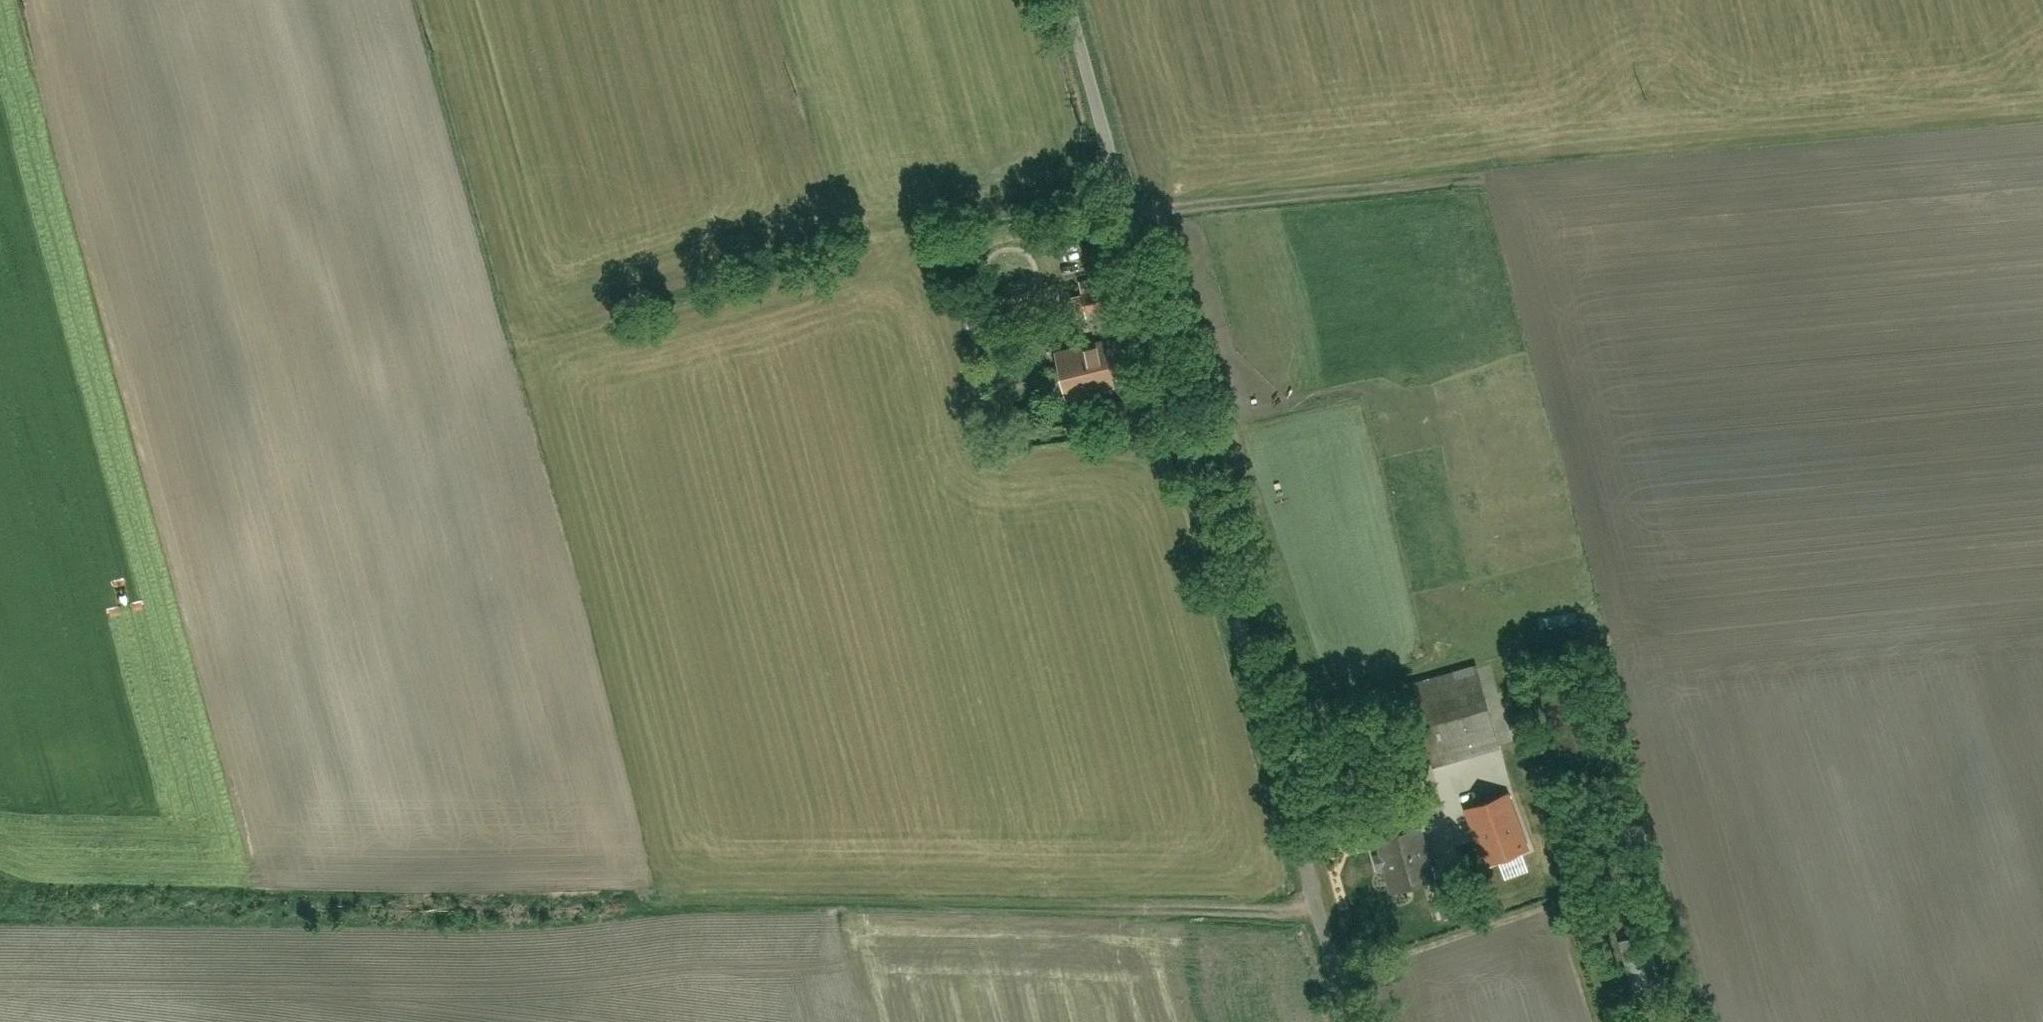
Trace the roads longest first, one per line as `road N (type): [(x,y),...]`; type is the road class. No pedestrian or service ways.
road 1 (residential): [(1346,1021),(1213,518),(1061,0)]

